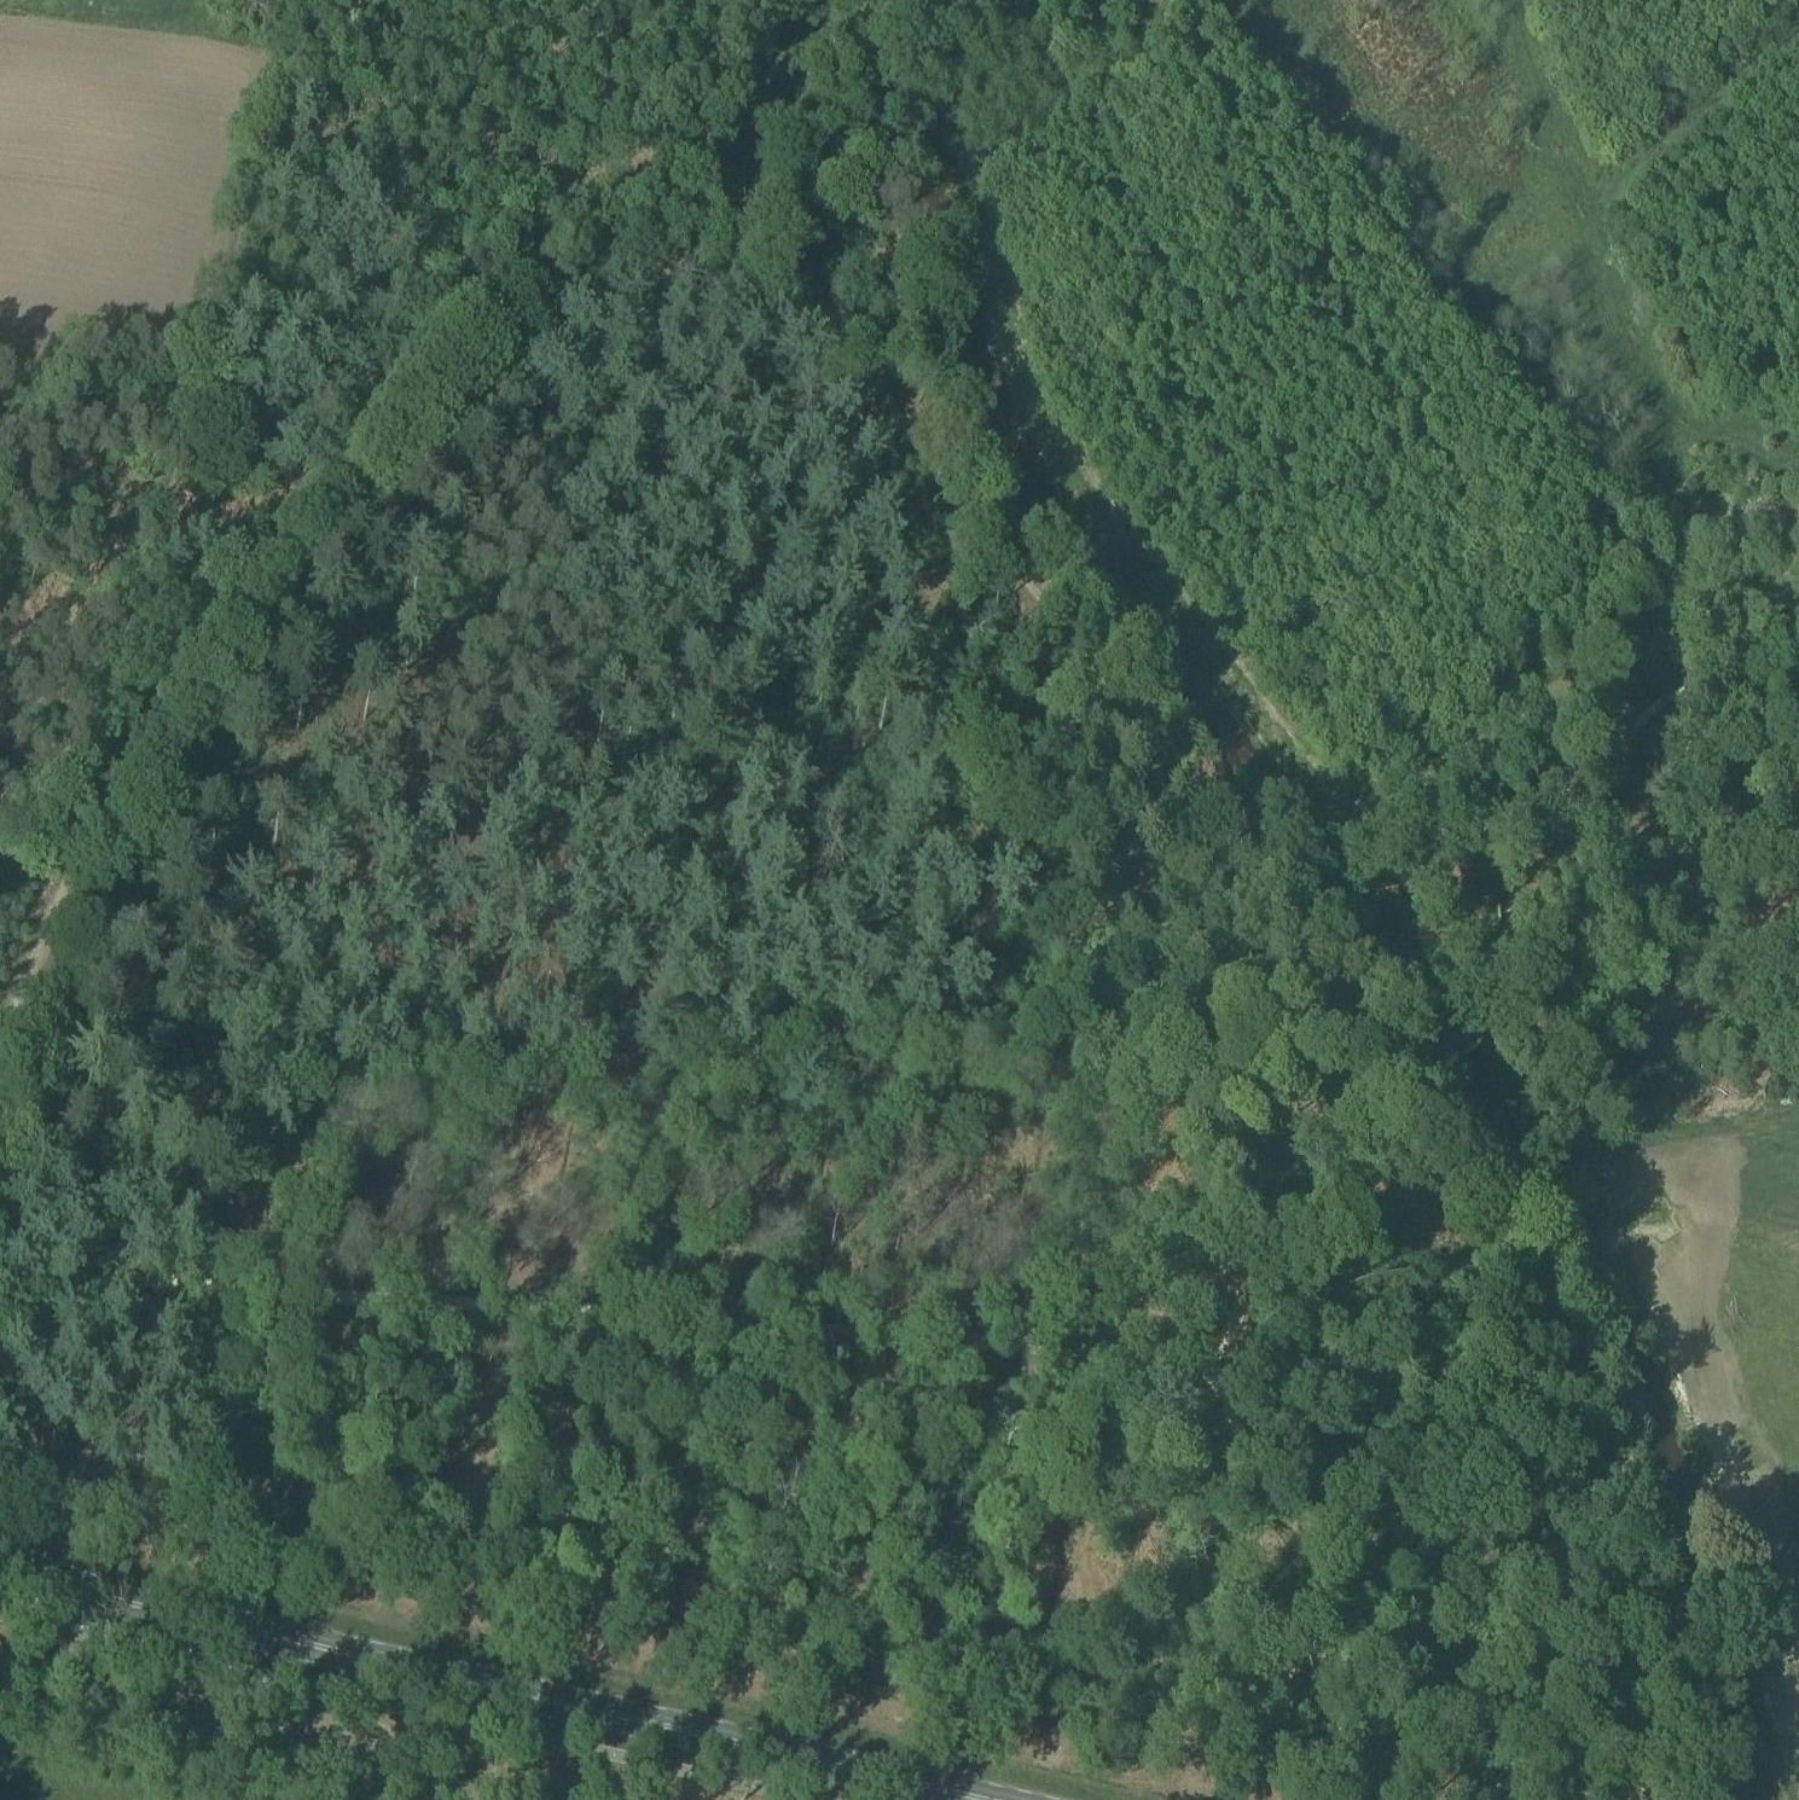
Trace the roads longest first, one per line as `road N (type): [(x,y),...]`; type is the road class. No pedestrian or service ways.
road 1 (primary): [(999,1799),(0,1575)]
road 2 (track): [(457,362),(166,725)]
road 3 (track): [(166,725),(90,844),(0,1034)]

